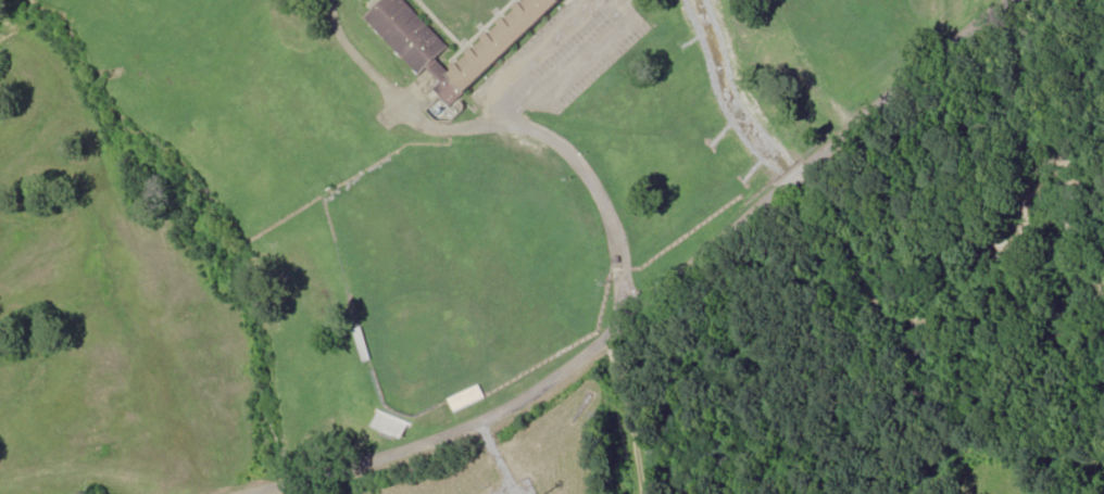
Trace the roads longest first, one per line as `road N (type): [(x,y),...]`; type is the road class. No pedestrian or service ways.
road 1 (residential): [(254,493),(430,446),(518,405),(609,346),(785,186),(1021,0)]

